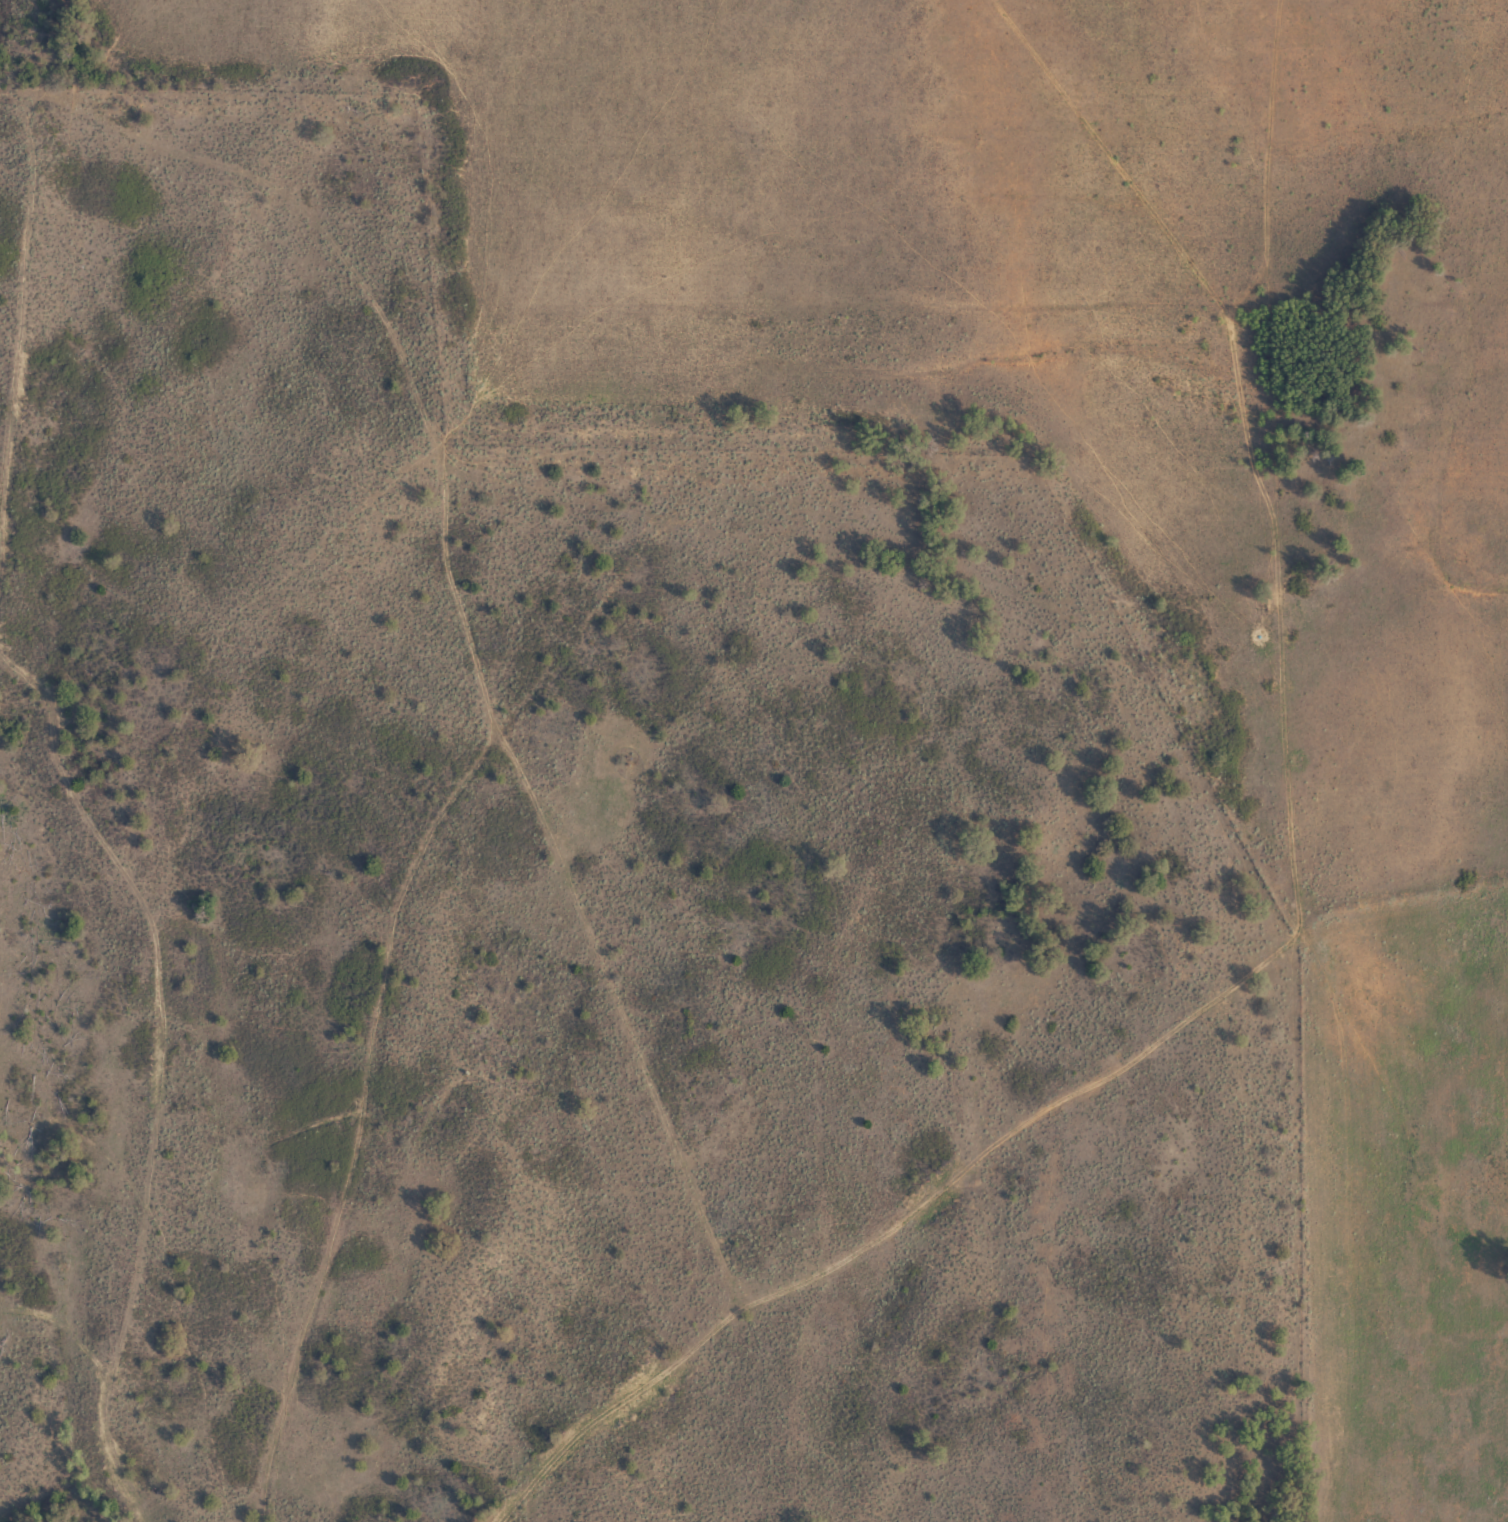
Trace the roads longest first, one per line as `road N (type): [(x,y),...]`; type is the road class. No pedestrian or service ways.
road 1 (residential): [(505,1521),(607,1419),(887,1249),(1056,1115),(1193,1048),(1356,919),(1507,896)]

